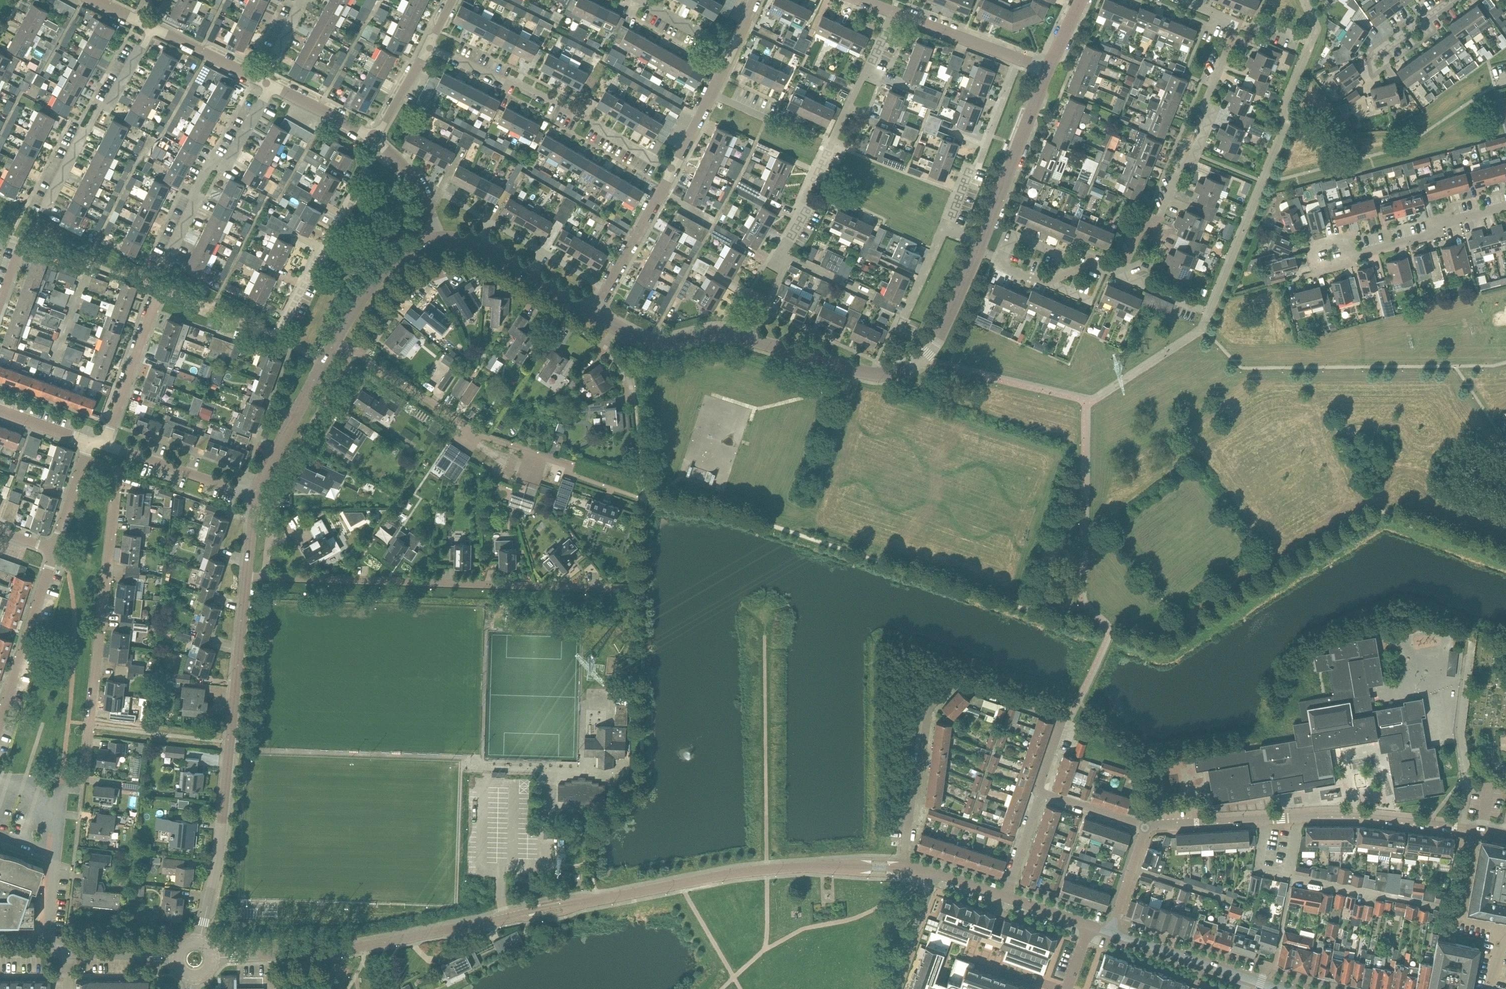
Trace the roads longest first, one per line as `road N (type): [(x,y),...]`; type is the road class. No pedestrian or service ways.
road 1 (residential): [(213,959),(361,947),(744,871),(761,880)]
road 2 (unclassified): [(904,869),(928,708),(956,679),(1064,715),(1041,792)]
road 3 (residential): [(643,590),(247,576)]
road 4 (unclassified): [(199,943),(247,576)]
road 5 (residential): [(63,781),(77,782),(84,770),(118,471),(83,460)]
road 6 (unclassified): [(1505,835),(1333,815),(1146,827)]
road 7 (unclassified): [(744,337),(862,372),(906,369),(938,339),(977,252)]
road 8 (residential): [(1112,271),(1139,230),(1160,216),(1180,165),(1193,160),(1238,25)]
road 9 (residential): [(673,170),(518,83),(504,84),(429,47)]
road 10 (residential): [(779,255),(895,12)]
road 11 (residential): [(324,363),(278,337),(368,172)]
road 12 (residential): [(162,269),(209,169),(229,161),(272,86)]
road 13 (residential): [(44,211),(153,29)]
road 14 (unclassified): [(981,243),(1049,70)]
road 15 (residential): [(943,227),(1020,59)]
road 16 (residential): [(0,720),(54,551)]
road 17 (unclassified): [(437,238),(485,247),(594,315)]
road 18 (residential): [(104,446),(161,291)]
road 19 (unclassified): [(594,315),(673,170)]
road 20 (unclassified): [(257,497),(104,446)]
road 21 (residential): [(1358,255),(1505,206)]
road 22 (residential): [(257,497),(324,363)]
road 23 (residential): [(335,342),(394,262),(437,238)]
road 24 (unclassified): [(761,880),(817,866),(904,869)]
road 25 (unclassified): [(1247,978),(1110,932)]
road 26 (residential): [(473,430),(359,354)]
road 27 (unclassified): [(895,12),(1020,59)]
road 28 (unclassified): [(618,328),(656,343),(705,333),(744,337)]
road 29 (residential): [(934,873),(893,988)]
road 30 (residential): [(153,29),(262,81)]
road 31 (unclassified): [(374,139),(413,179),(437,238)]

